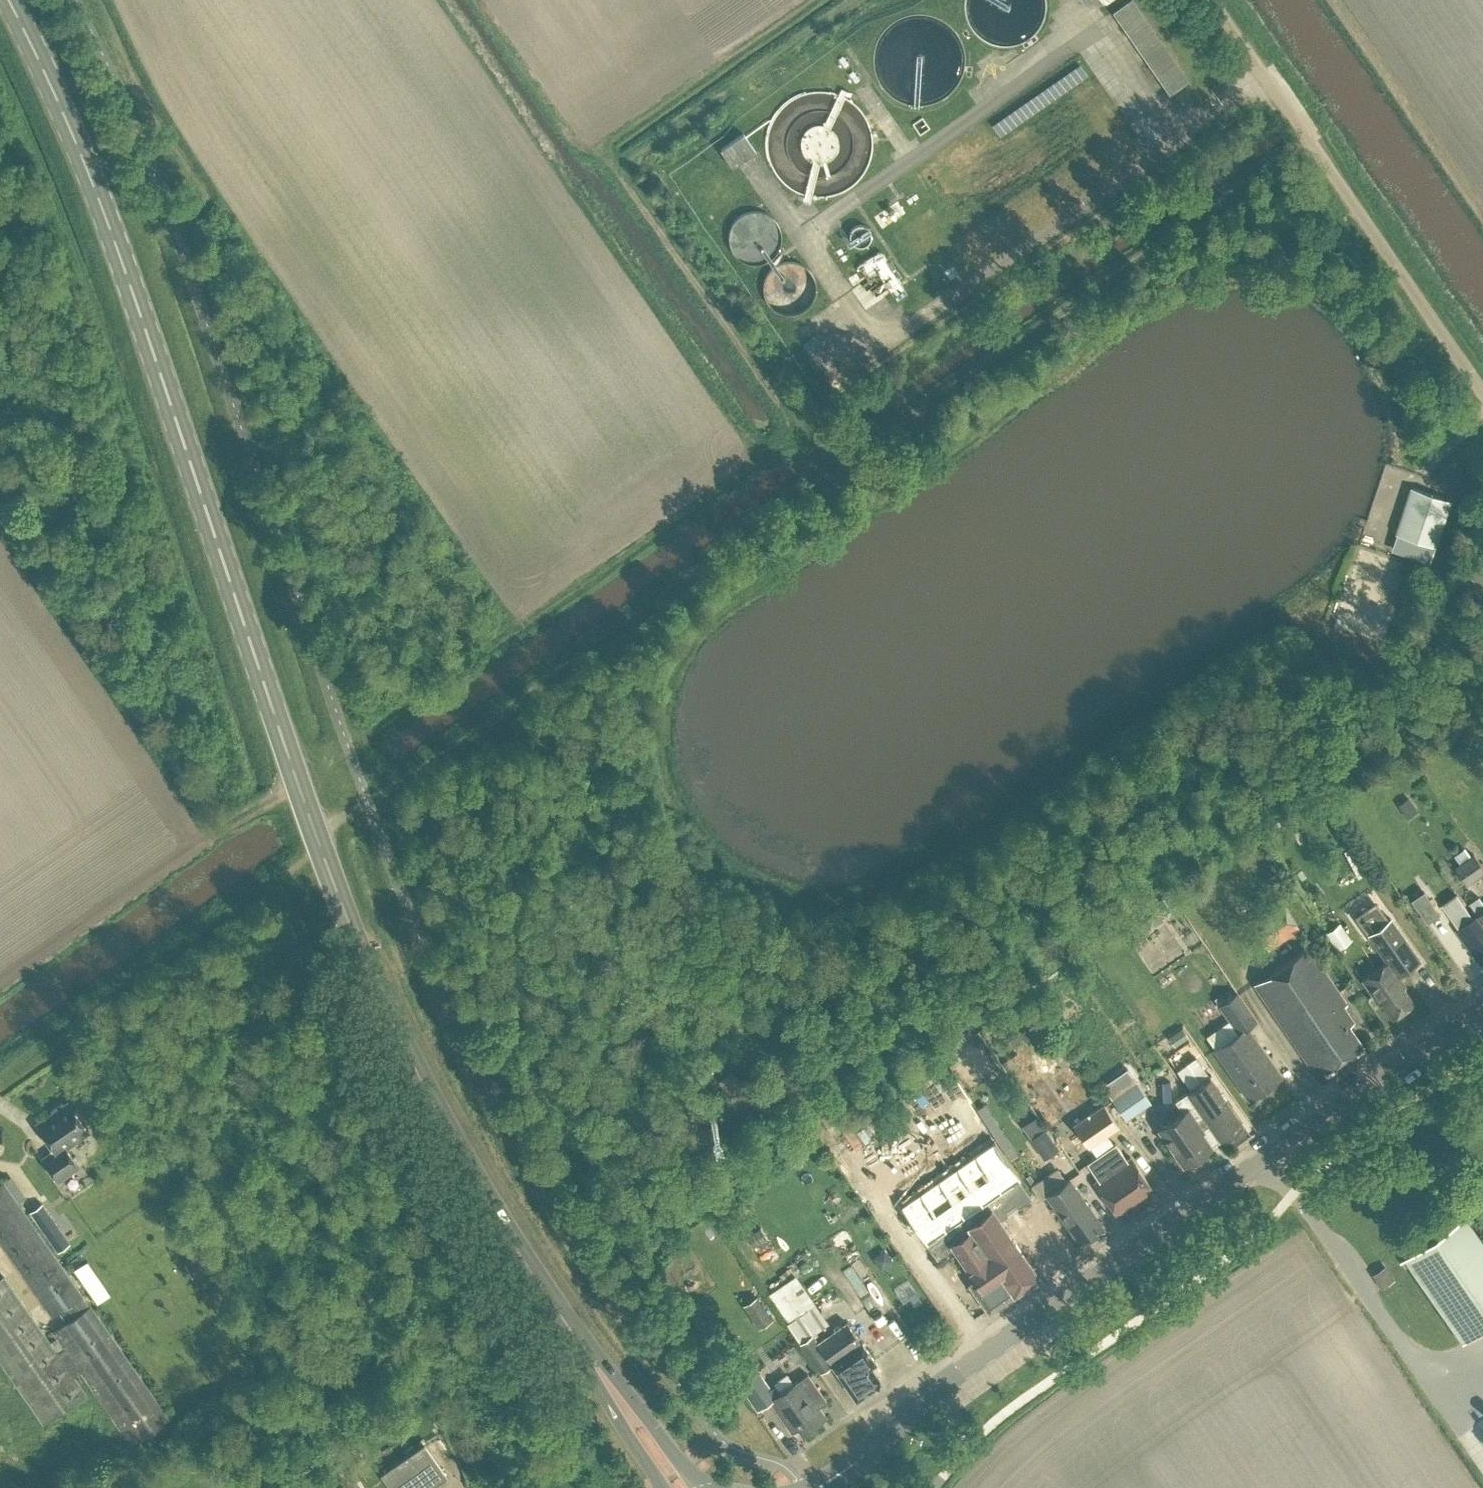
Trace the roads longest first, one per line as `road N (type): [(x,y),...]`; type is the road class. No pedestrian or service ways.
road 1 (primary): [(681,1487),(518,1247),(402,1042),(321,846),(77,135),(10,0)]
road 2 (track): [(280,872),(1309,139)]
road 3 (tertiary): [(819,1487),(983,1353),(1482,1005)]
road 4 (track): [(280,872),(0,1061)]

